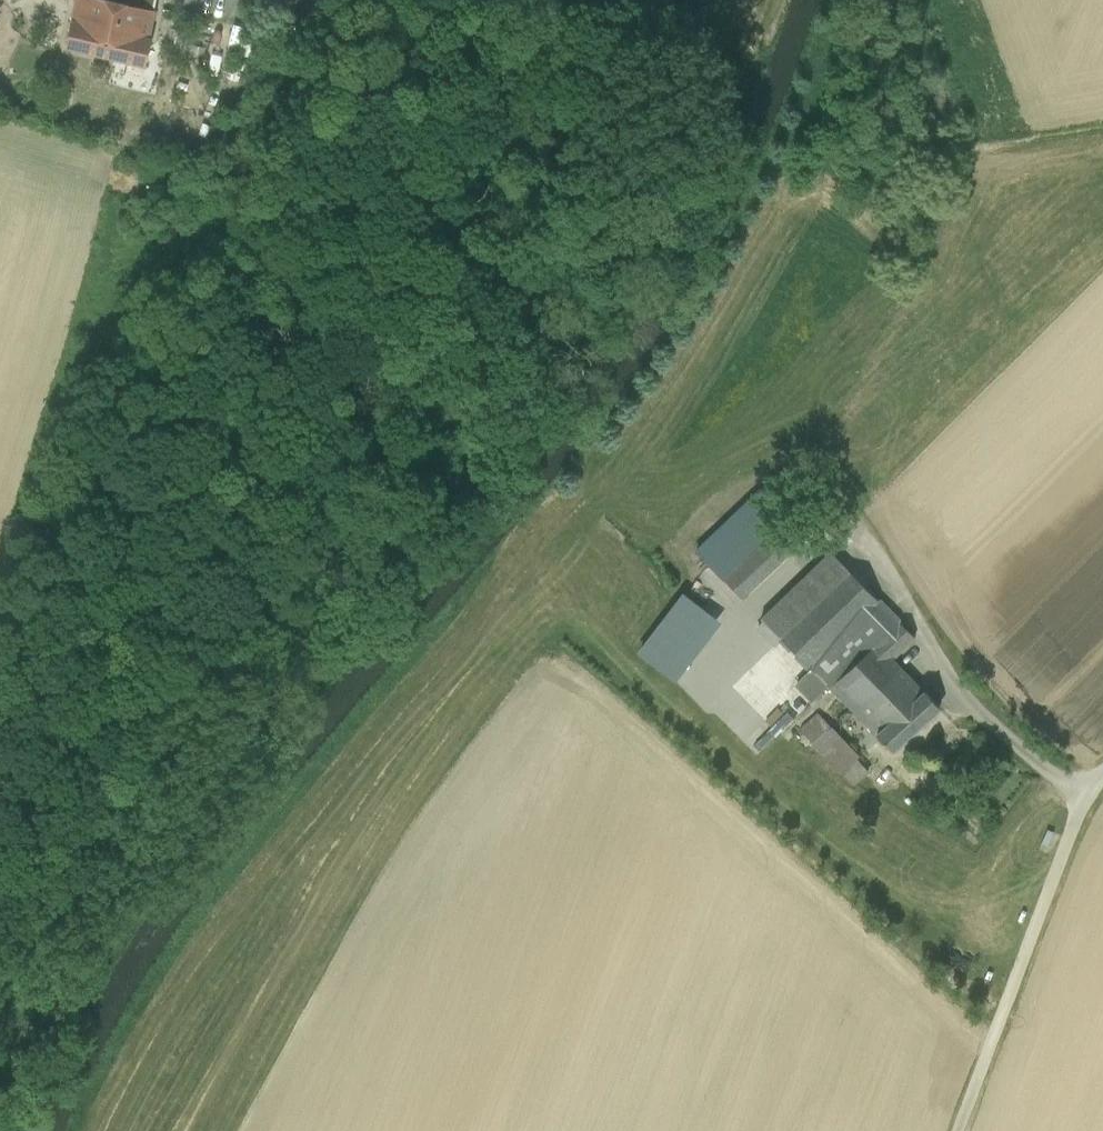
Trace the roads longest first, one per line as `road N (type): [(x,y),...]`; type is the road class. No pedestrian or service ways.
road 1 (unclassified): [(1102,778),(1083,798),(958,1130)]

